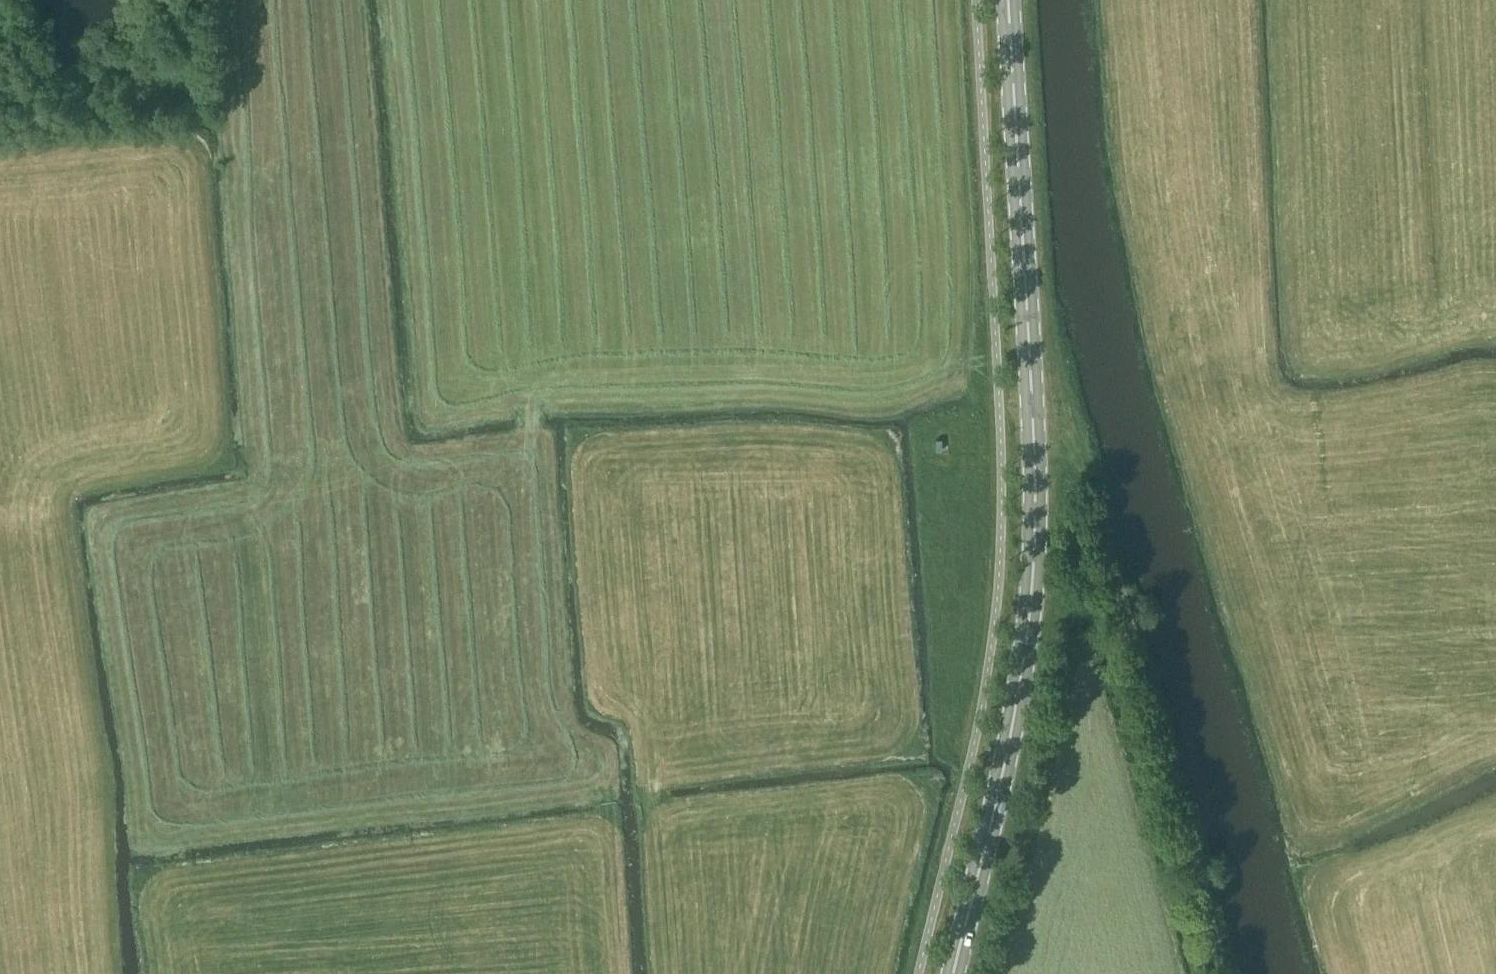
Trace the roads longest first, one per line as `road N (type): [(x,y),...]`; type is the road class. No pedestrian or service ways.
road 1 (primary): [(954,973),(1020,691),(1032,569),(1007,0)]
road 2 (unclassified): [(1226,973),(1108,541)]

